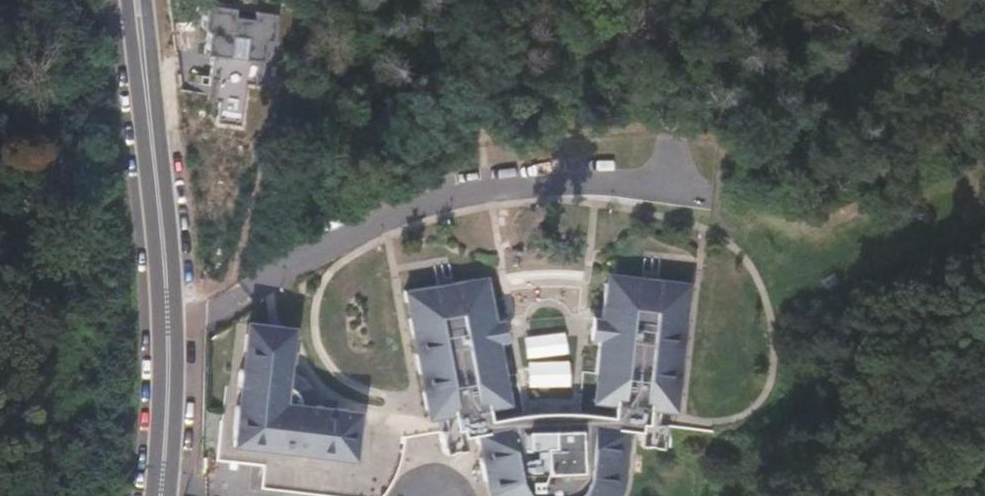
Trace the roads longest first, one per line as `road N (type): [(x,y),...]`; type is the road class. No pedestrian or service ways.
road 1 (tertiary): [(130,0),(160,264),(155,495)]
road 2 (tertiary): [(167,495),(174,305),(145,0)]

